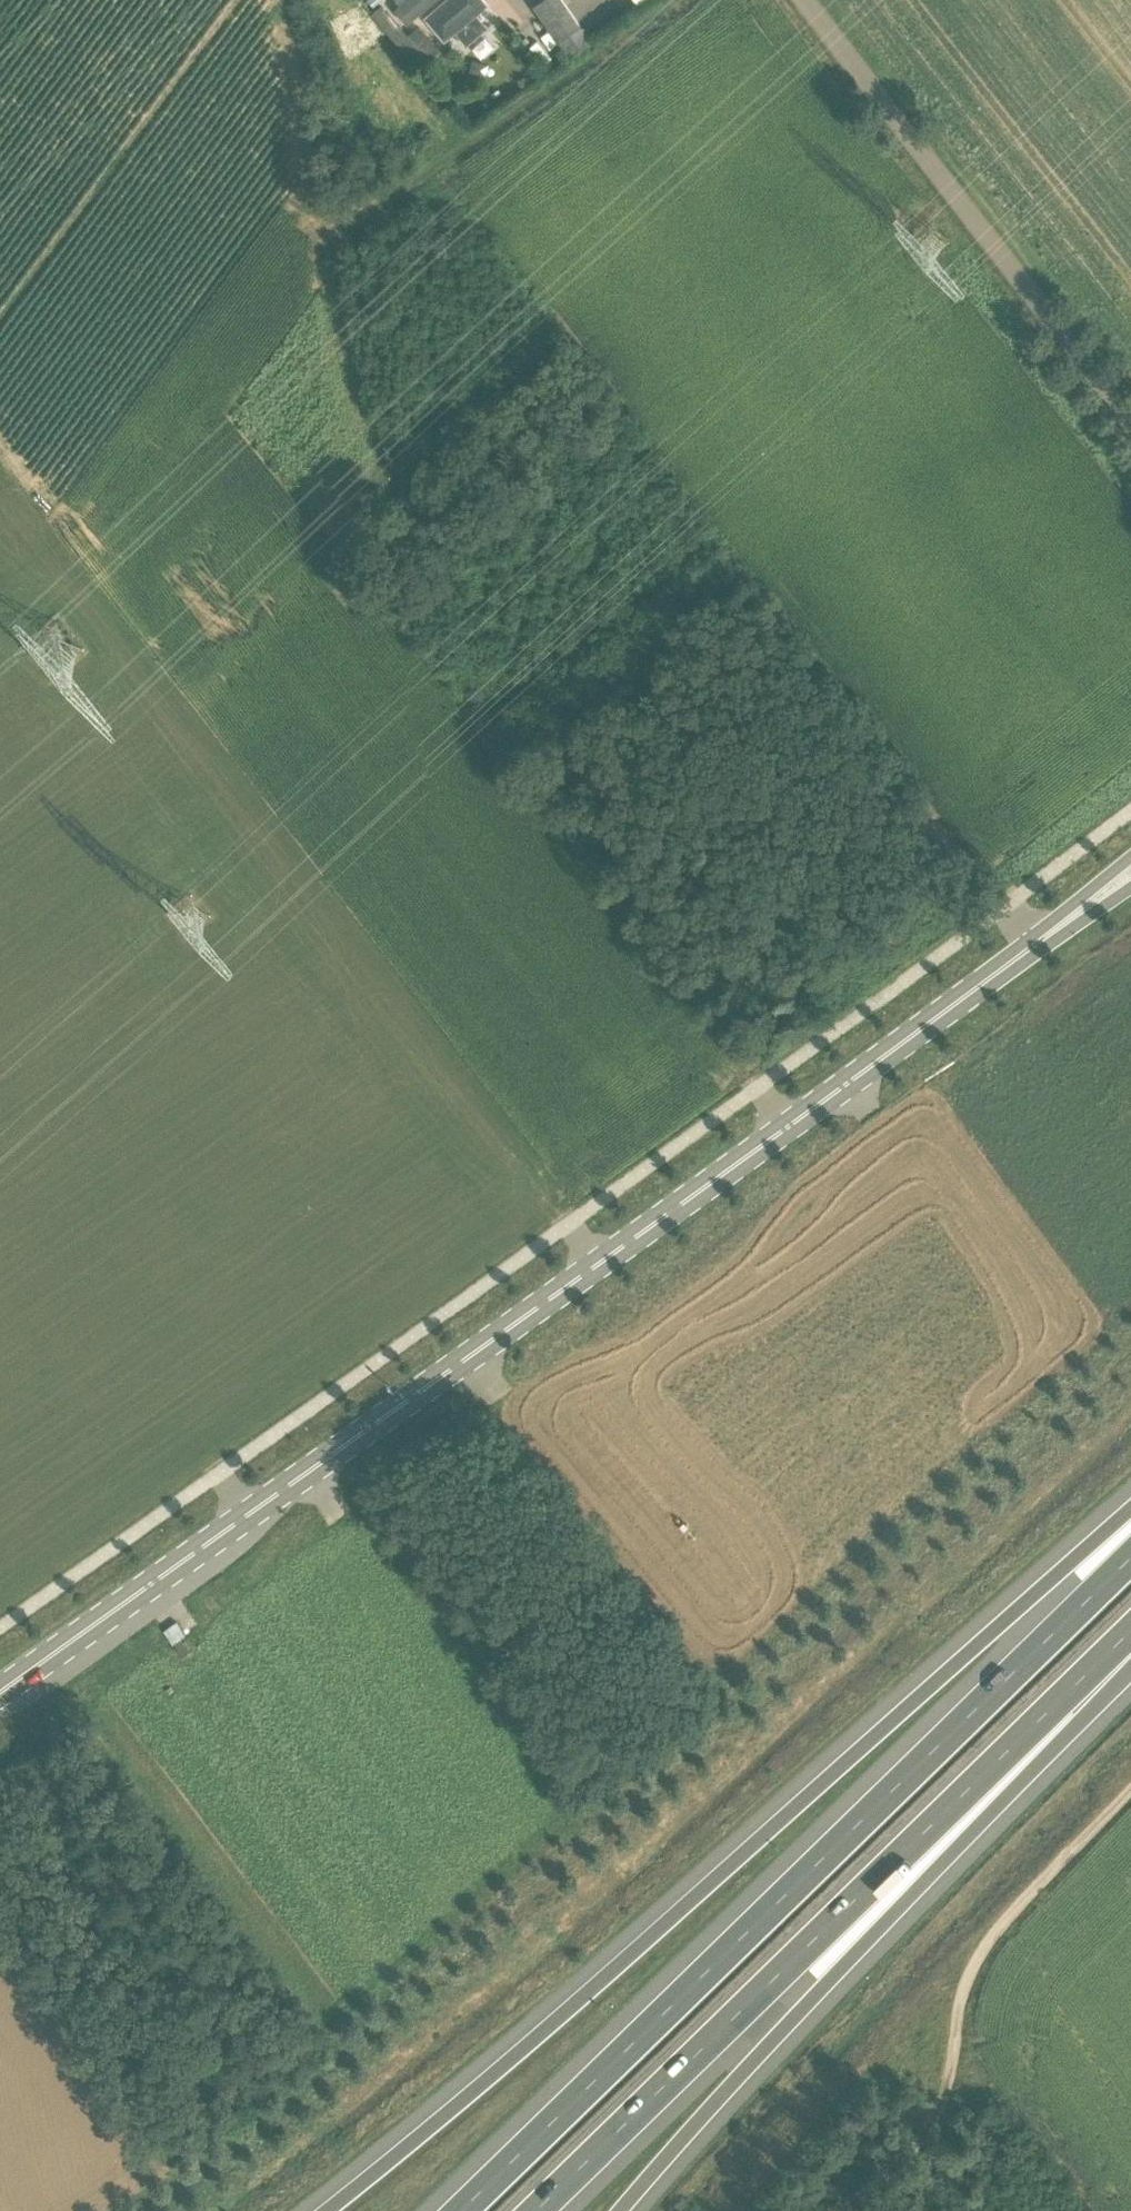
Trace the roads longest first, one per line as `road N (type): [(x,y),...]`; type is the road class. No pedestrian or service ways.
road 1 (secondary): [(0,1692),(1044,938)]
road 2 (motorway): [(1130,1517),(327,2210)]
road 3 (motorway): [(1130,1558),(460,2210)]
road 4 (motorway): [(535,2210),(1130,1630)]
road 5 (motorway): [(620,2210),(1130,1633)]
road 6 (track): [(372,448),(325,238),(683,0)]
road 7 (unclassified): [(1130,419),(811,0)]
road 8 (track): [(845,2210),(942,2117),(978,1969),(1130,1803)]

